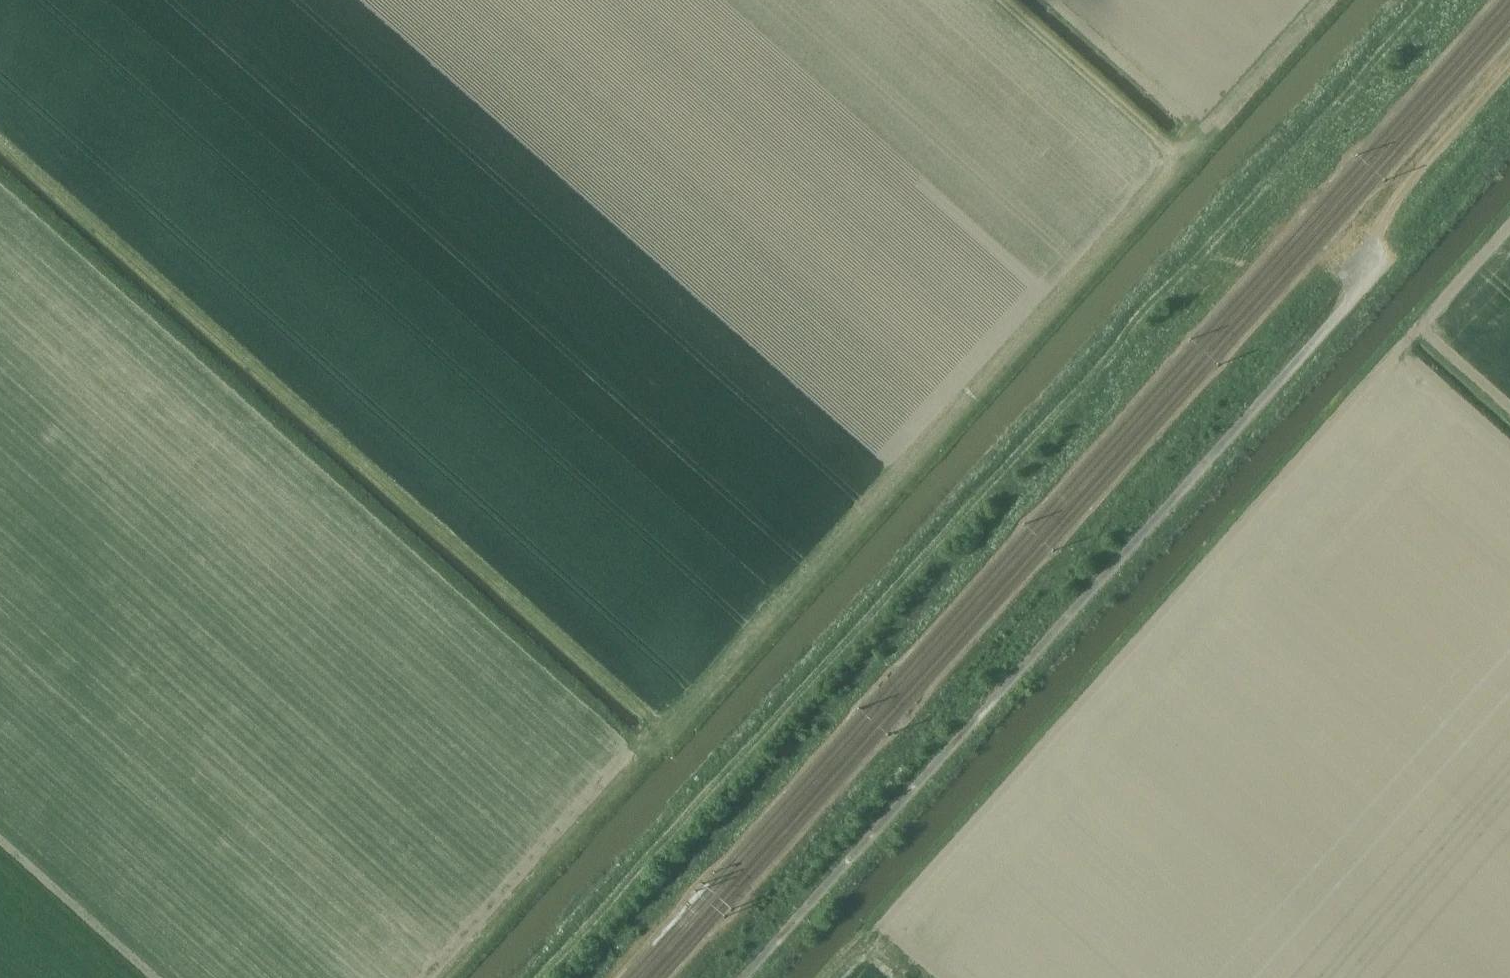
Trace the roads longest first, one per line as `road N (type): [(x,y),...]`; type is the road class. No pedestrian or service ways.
road 1 (track): [(544,977),(900,584),(925,565),(955,563),(981,542),(1468,0)]
road 2 (track): [(1365,264),(1394,200),(1509,69)]

